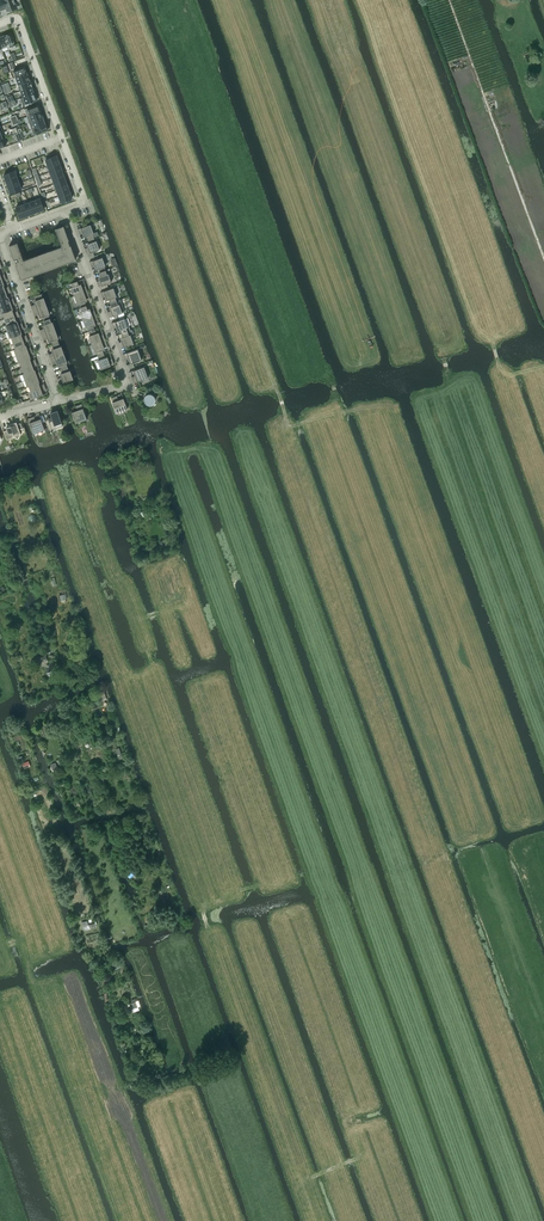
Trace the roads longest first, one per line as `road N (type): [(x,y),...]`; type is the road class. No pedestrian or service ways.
road 1 (residential): [(55,403),(128,384),(68,211)]
road 2 (residential): [(0,24),(21,24),(86,205)]
road 3 (residential): [(55,403),(0,240)]

